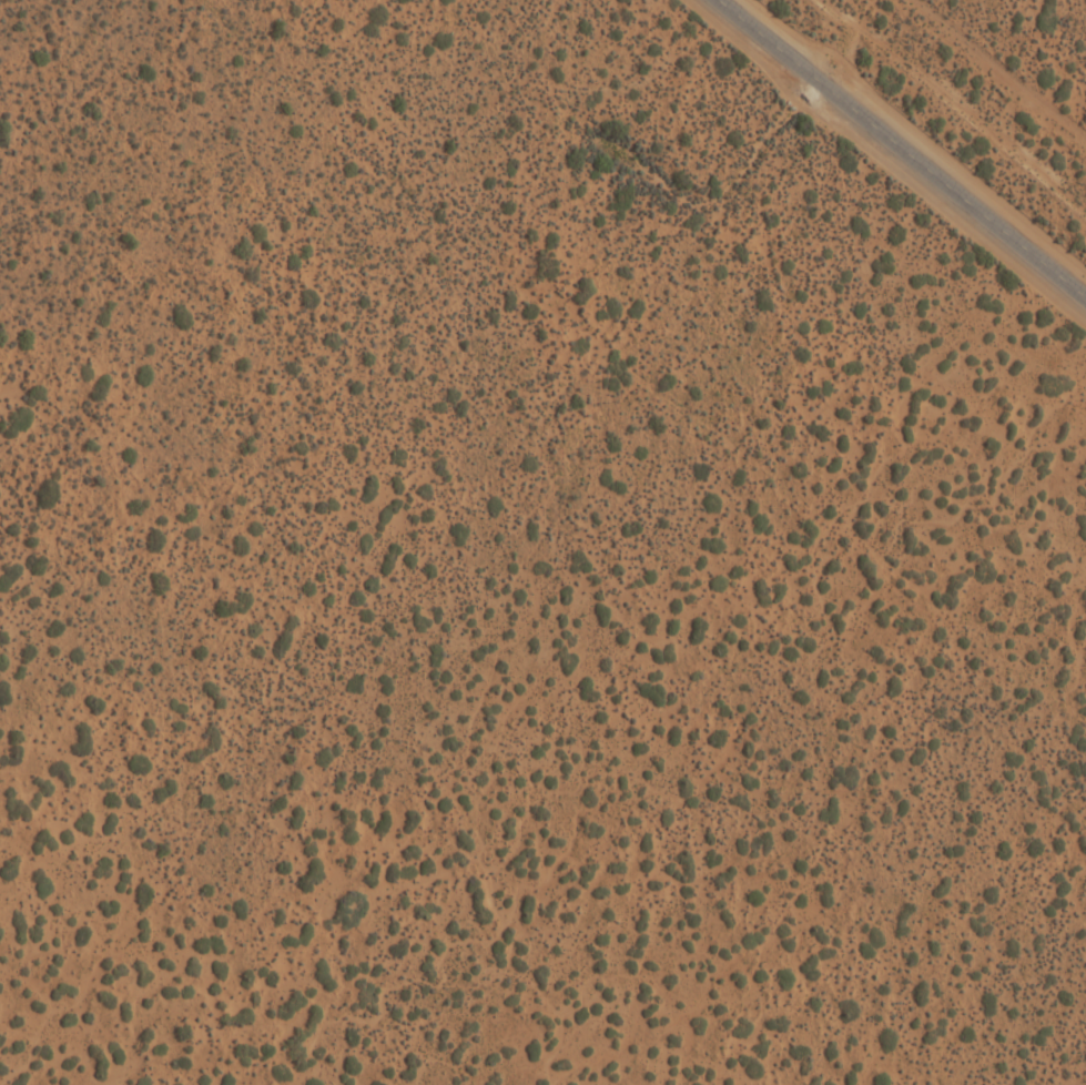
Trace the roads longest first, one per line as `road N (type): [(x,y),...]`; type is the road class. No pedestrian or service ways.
road 1 (residential): [(1085,291),(721,0)]

